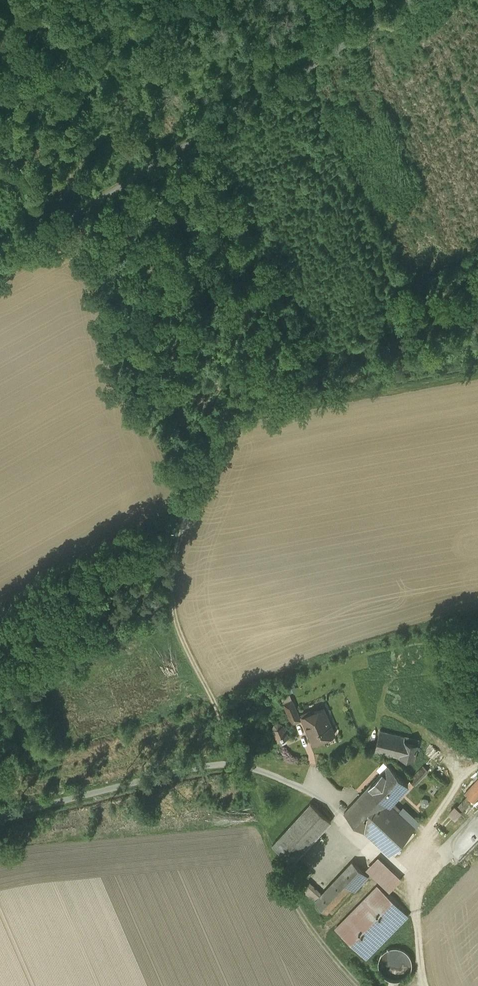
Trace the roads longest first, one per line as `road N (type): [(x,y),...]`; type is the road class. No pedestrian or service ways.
road 1 (track): [(226,421),(187,515),(170,580),(182,638),(236,762)]
road 2 (unclassified): [(337,813),(314,792),(236,762),(0,815)]
road 3 (track): [(409,0),(112,192)]
road 4 (track): [(226,421),(477,374)]
road 5 (track): [(250,769),(285,885),(363,985)]
road 6 (track): [(112,192),(0,261)]

